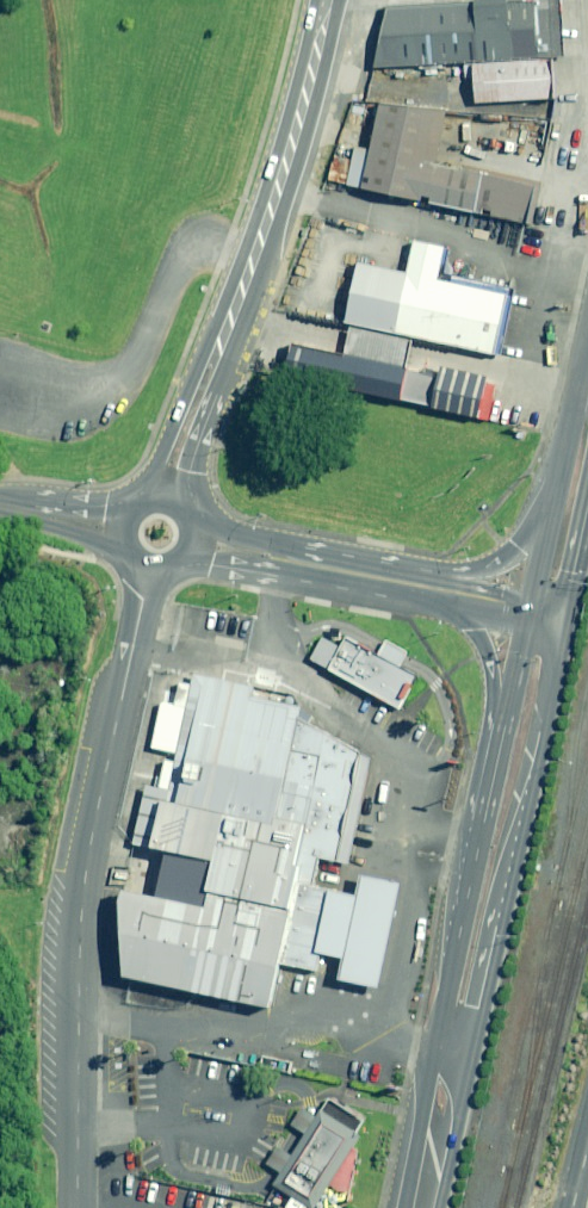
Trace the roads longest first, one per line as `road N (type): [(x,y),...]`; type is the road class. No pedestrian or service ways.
road 1 (residential): [(76,1207),(84,877),(149,573)]
road 2 (secondary): [(568,619),(433,1207)]
road 3 (secondary): [(414,1207),(439,1033),(493,776)]
road 4 (tertiary): [(328,0),(288,157),(216,349)]
road 5 (secondary): [(196,545),(414,584)]
road 6 (secondary): [(493,776),(488,664),(458,594)]
road 7 (secondary): [(493,776),(529,609)]
road 8 (tertiary): [(147,493),(180,406),(216,349)]
road 9 (tertiary): [(216,349),(181,500)]
road 10 (secondary): [(414,584),(496,562),(549,518)]
road 11 (secondary): [(549,518),(587,389)]

